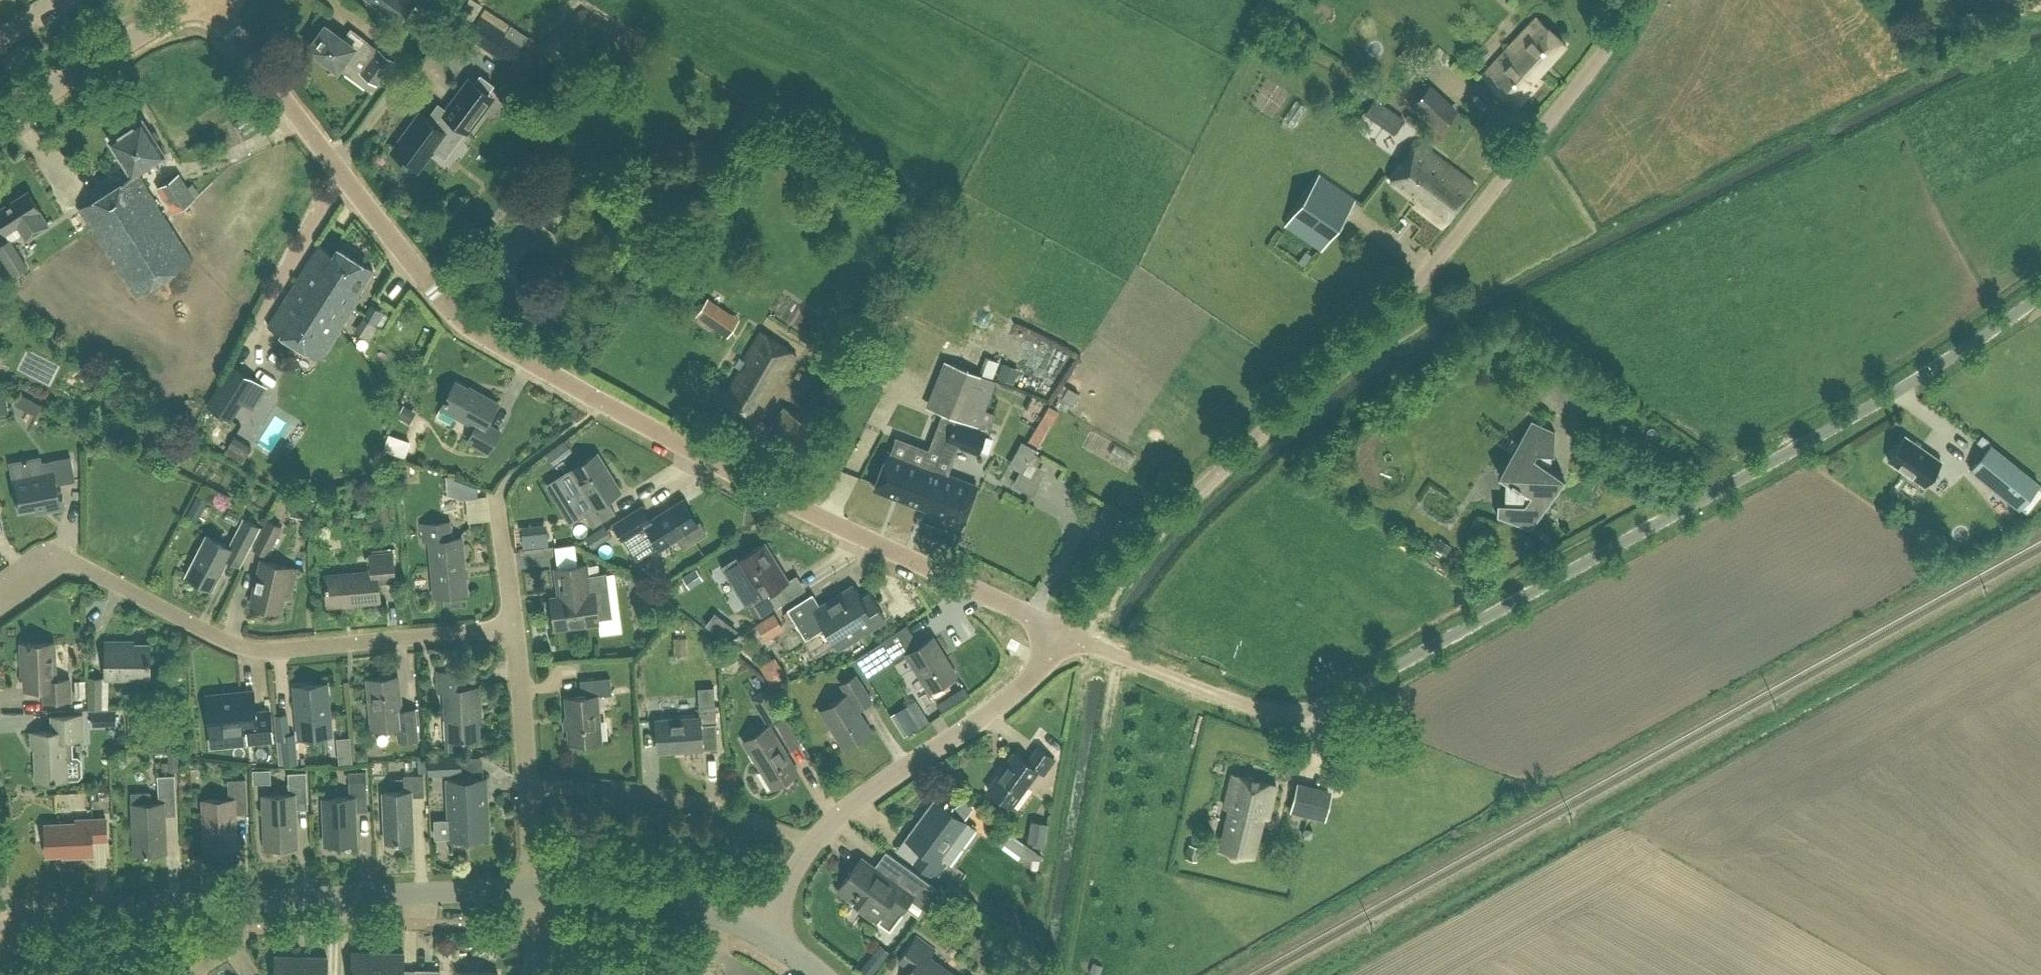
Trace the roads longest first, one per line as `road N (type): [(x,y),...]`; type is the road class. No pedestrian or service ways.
road 1 (unclassified): [(1067,633),(793,503),(490,341),(442,298),(207,0)]
road 2 (unclassified): [(1115,652),(1275,714),(1324,704),(1946,360),(2040,294)]
road 3 (unclassified): [(1067,633),(1124,561),(1410,289),(1576,86),(1633,0)]
road 4 (residential): [(0,588),(58,557),(259,652),(513,625)]
road 5 (unclassified): [(810,843),(1022,687),(1067,633)]
road 6 (tertiary): [(241,899),(536,886)]
road 7 (residential): [(810,843),(703,804),(529,785)]
road 8 (tertiary): [(5,912),(241,899)]
road 9 (tertiary): [(0,122),(196,0)]
road 10 (tertiary): [(536,886),(647,893),(722,913)]
road 11 (residential): [(529,785),(513,625)]

